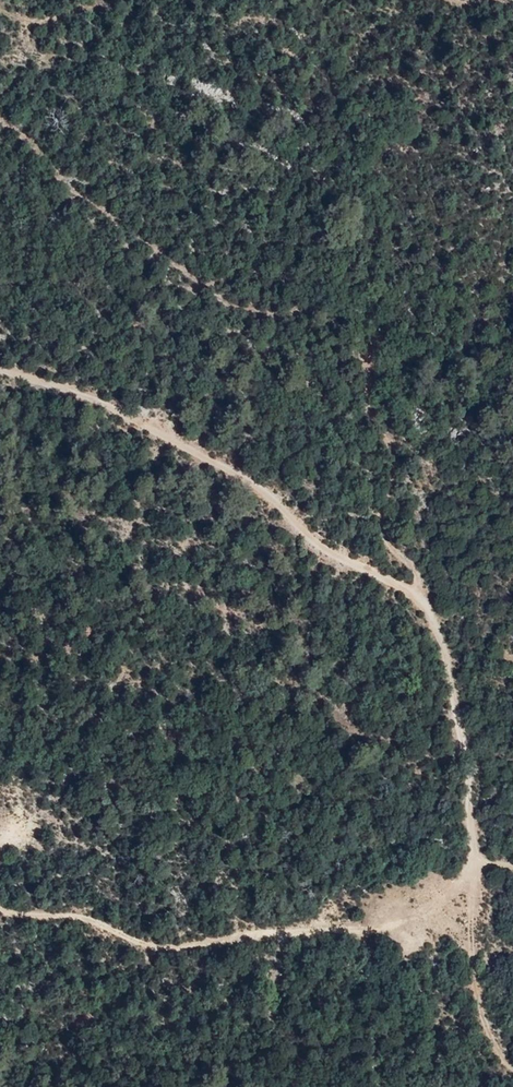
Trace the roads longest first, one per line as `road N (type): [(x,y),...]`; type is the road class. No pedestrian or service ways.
road 1 (track): [(475,863),(451,681),(425,603),(321,546),(257,487),(105,399),(0,367)]
road 2 (track): [(0,116),(64,179),(213,296),(244,310),(305,311),(358,358),(372,403),(432,482),(422,499),(384,519),(386,537),(420,572),(425,603)]
road 3 (track): [(475,863),(465,918),(468,964),(492,1042),(512,1074)]

